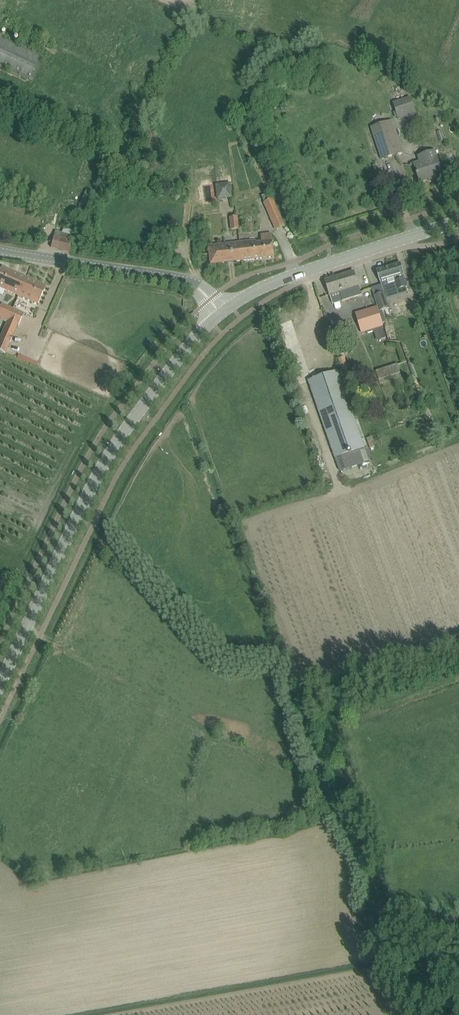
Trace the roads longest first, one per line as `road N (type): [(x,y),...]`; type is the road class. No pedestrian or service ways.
road 1 (secondary): [(0,686),(106,461),(215,318)]
road 2 (secondary): [(227,308),(280,278),(458,223)]
road 3 (tertiary): [(195,287),(0,251)]

